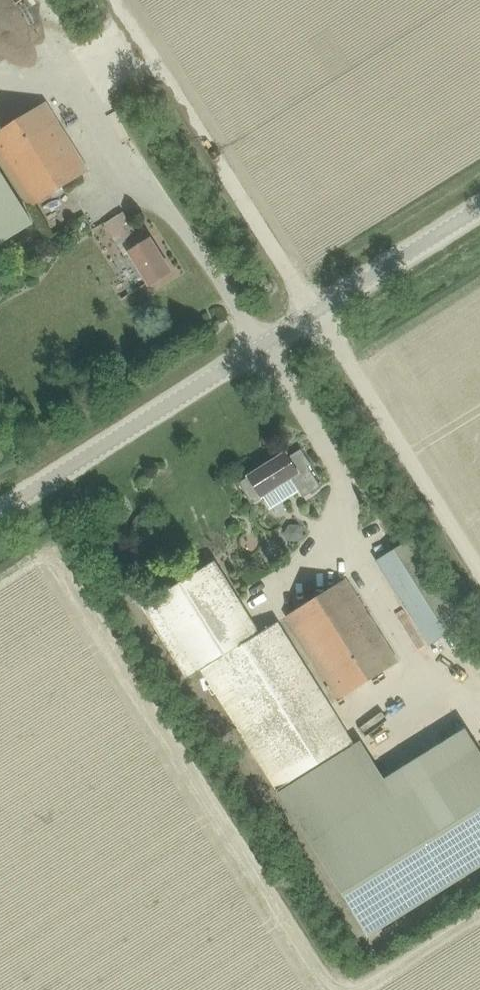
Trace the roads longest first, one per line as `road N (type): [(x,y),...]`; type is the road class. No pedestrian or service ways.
road 1 (unclassified): [(0,513),(479,209)]

